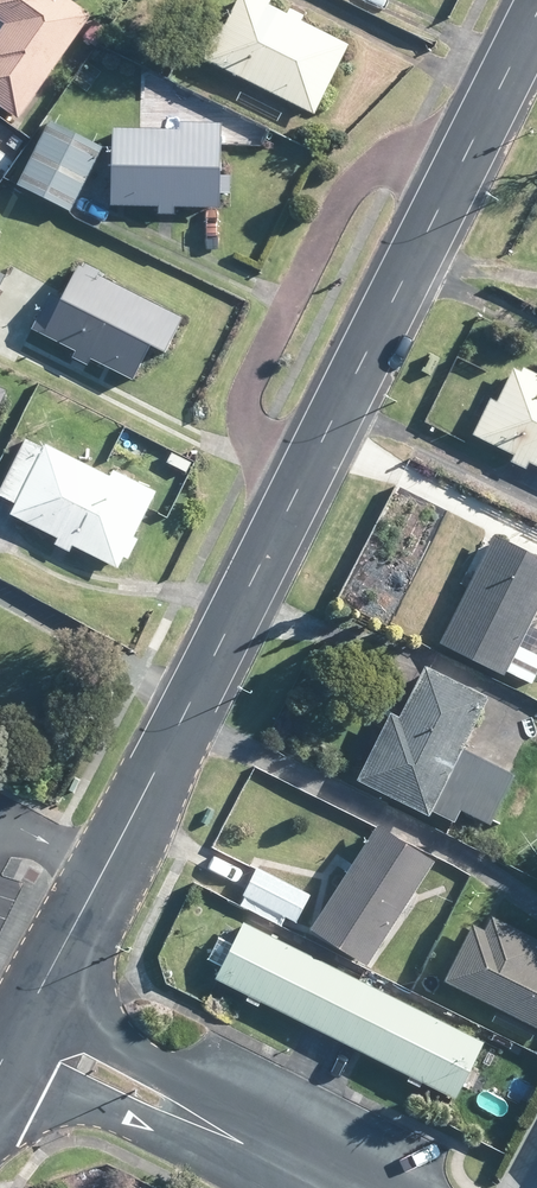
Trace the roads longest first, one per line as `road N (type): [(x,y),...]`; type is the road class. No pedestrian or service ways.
road 1 (residential): [(18,1029),(536,9)]
road 2 (residential): [(324,1187),(18,1029)]

